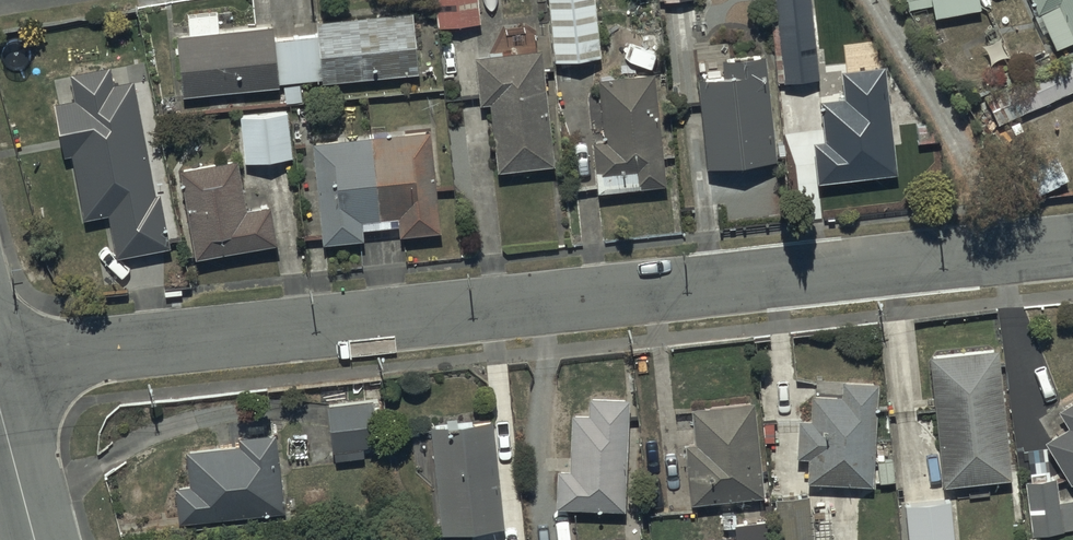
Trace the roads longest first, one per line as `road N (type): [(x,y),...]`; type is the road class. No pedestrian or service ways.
road 1 (residential): [(0,365),(1072,248)]

